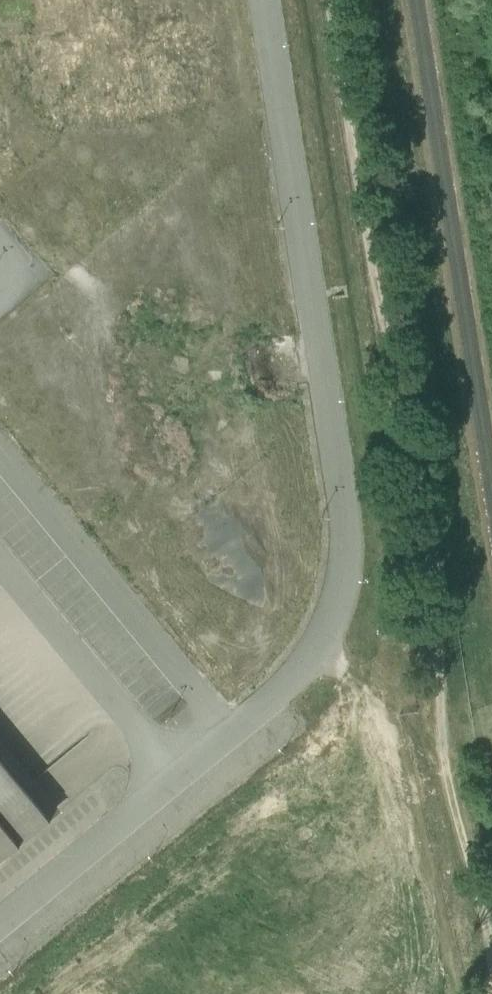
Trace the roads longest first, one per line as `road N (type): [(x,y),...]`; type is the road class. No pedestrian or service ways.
road 1 (unclassified): [(264,0),(346,541),(339,600),(320,648),(293,683),(0,922)]
road 2 (track): [(491,993),(444,763),(439,601),(329,0)]
road 3 (track): [(462,993),(400,753),(377,707),(320,648)]

